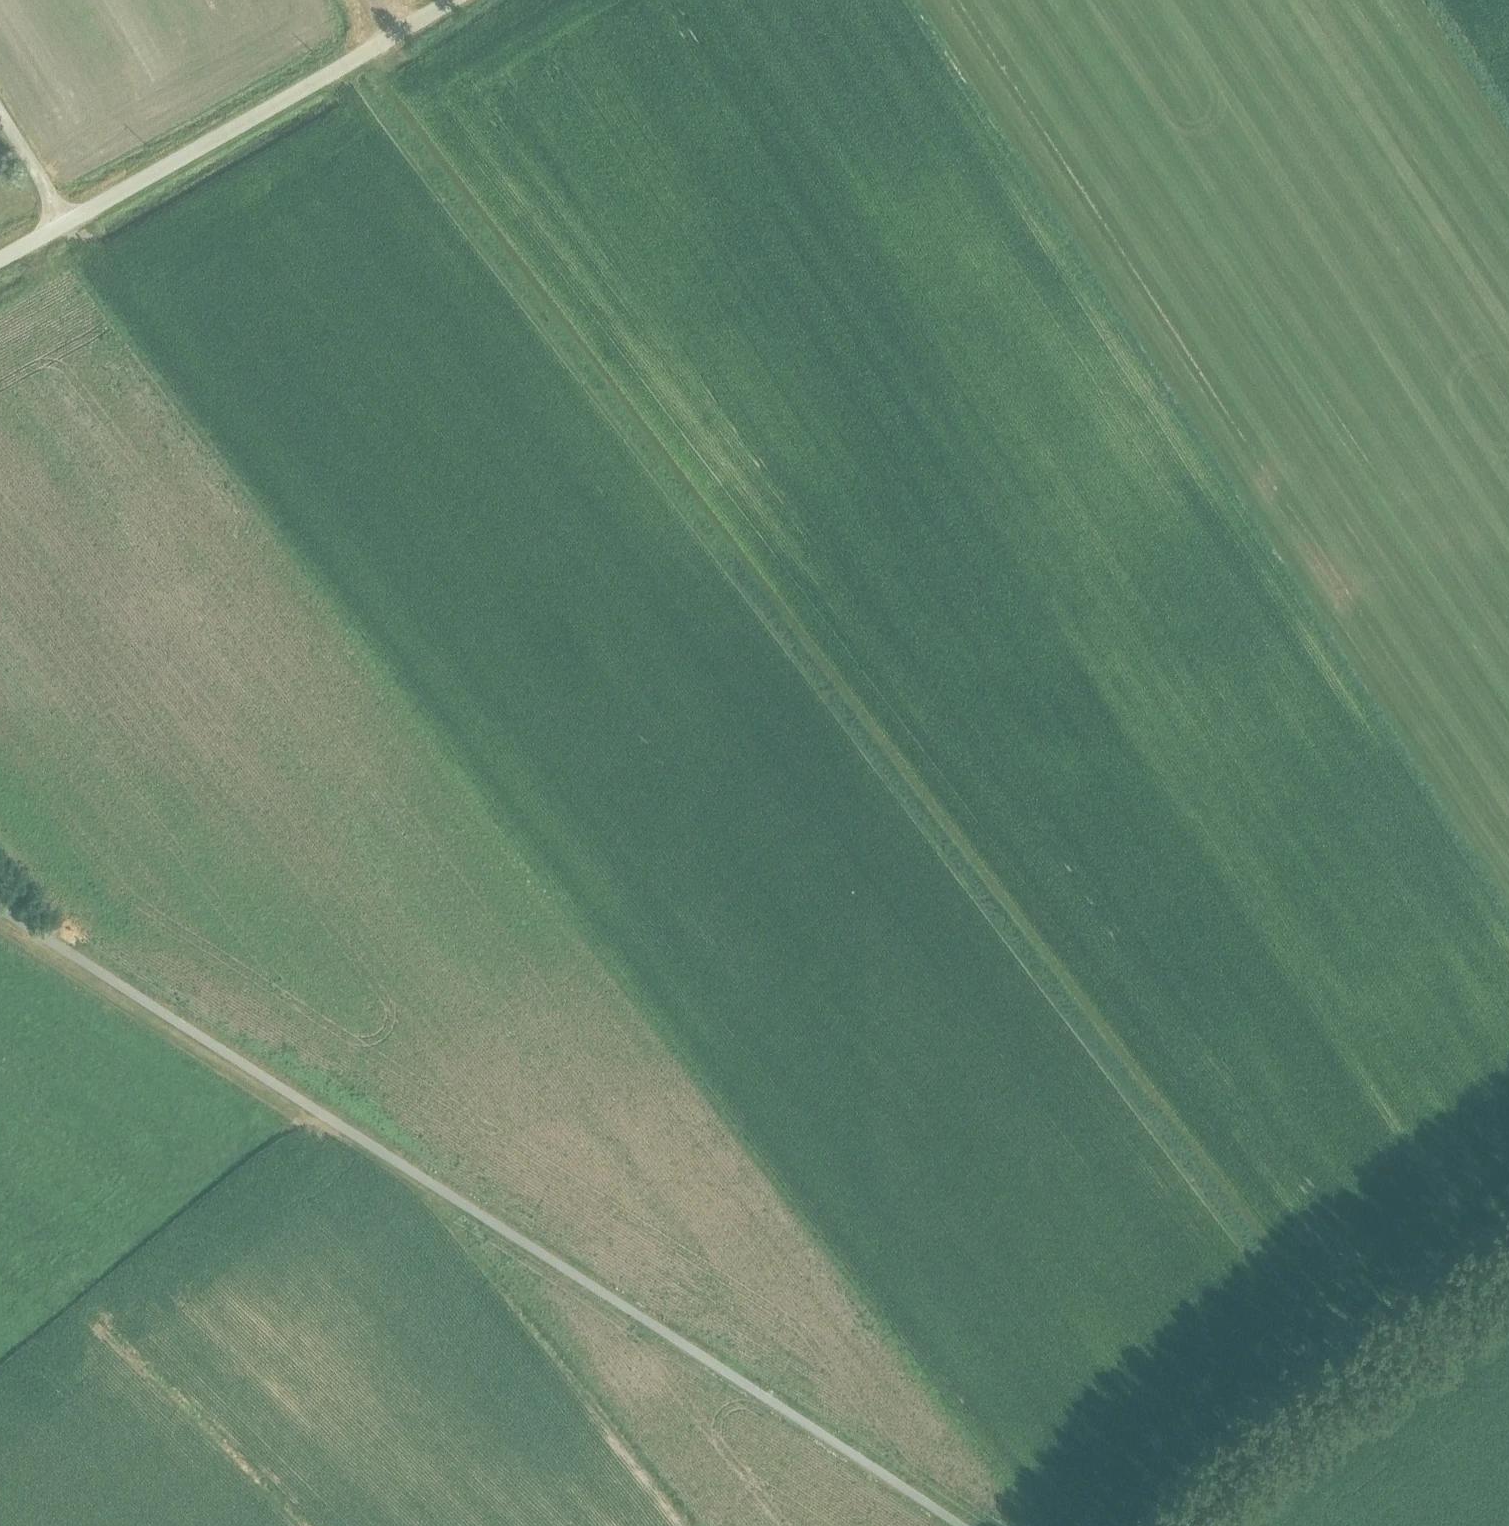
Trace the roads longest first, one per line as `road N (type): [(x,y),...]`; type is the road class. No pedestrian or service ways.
road 1 (residential): [(458,0),(0,263)]
road 2 (track): [(1191,1525),(1265,1444),(1508,1257)]
road 3 (track): [(66,224),(0,121)]

